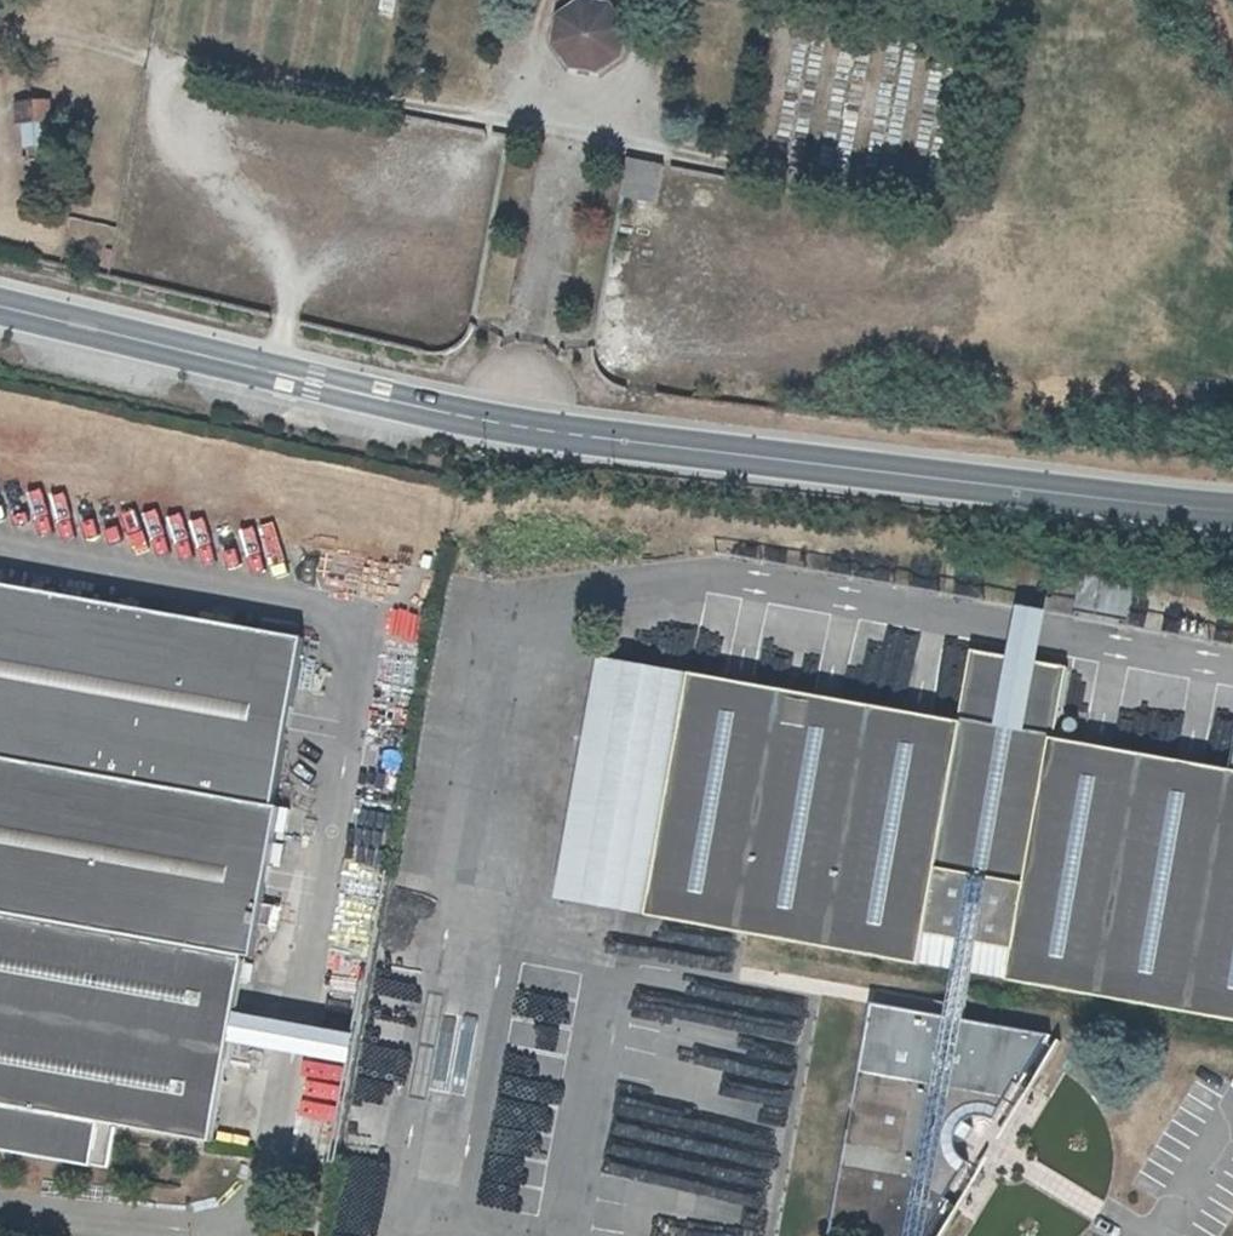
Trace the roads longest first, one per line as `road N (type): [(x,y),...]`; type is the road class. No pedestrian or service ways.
road 1 (unclassified): [(0,310),(349,394),(515,424),(1232,512)]

